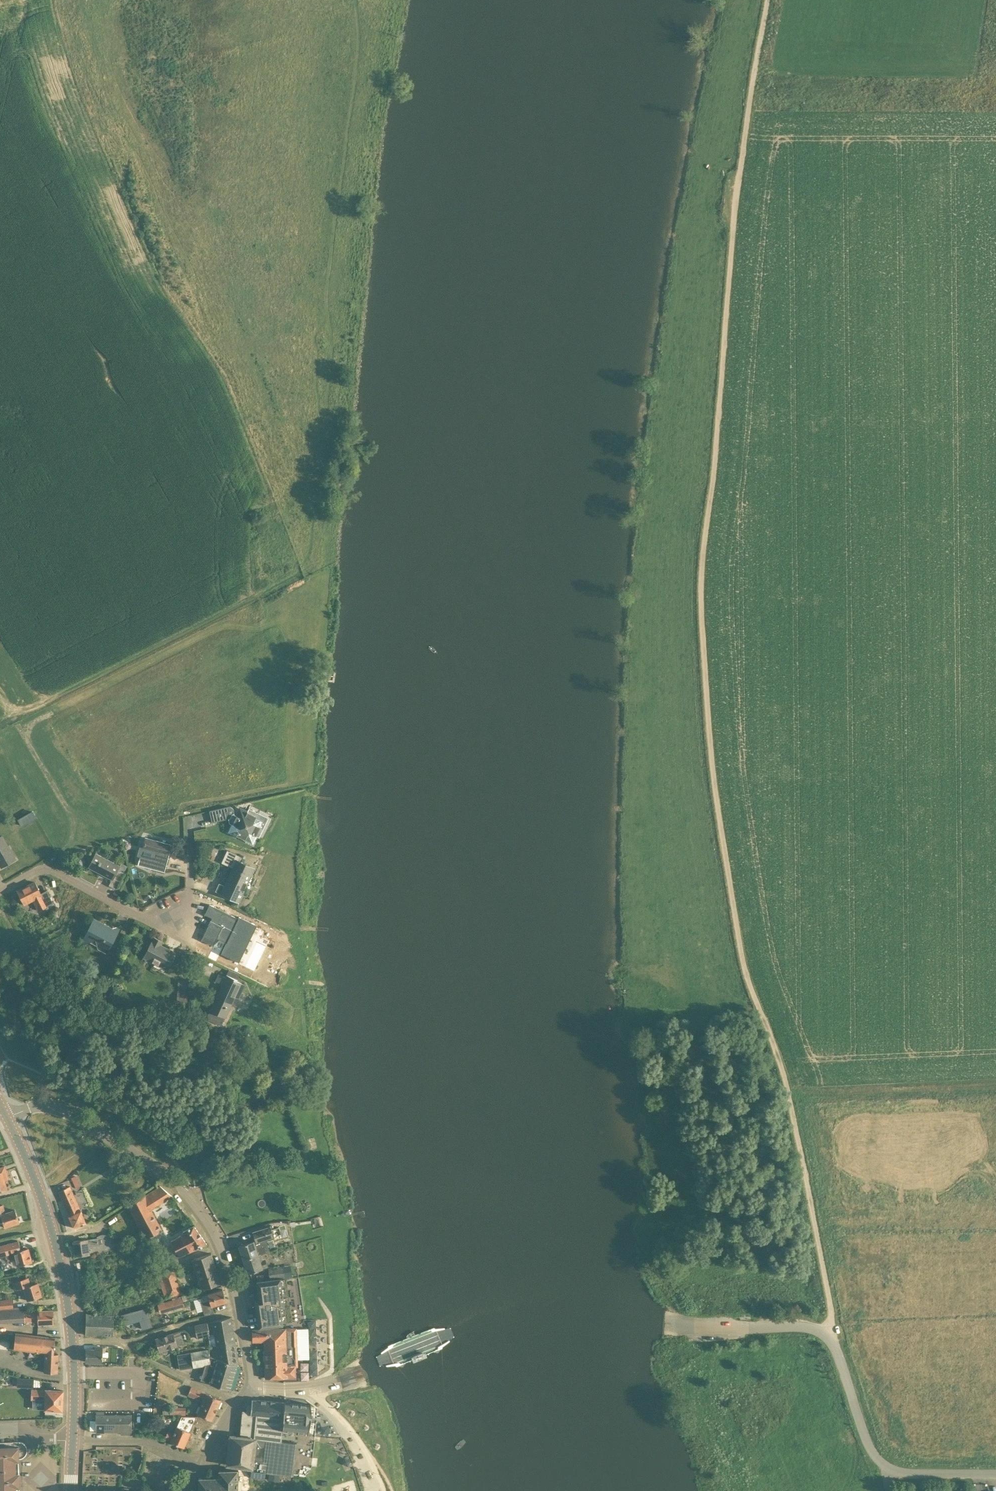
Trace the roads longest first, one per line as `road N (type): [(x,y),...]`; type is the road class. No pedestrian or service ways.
road 1 (track): [(768,0),(732,232),(703,550),(703,640),(714,784),(741,950),(787,1086),(833,1320),(824,1334)]
road 2 (tertiary): [(239,1310),(211,1227),(159,1168),(55,1108),(5,1117)]
road 3 (residential): [(190,820),(191,942),(49,870),(0,891)]
road 4 (tertiary): [(889,1467),(866,1439),(824,1334),(806,1326),(663,1325)]
road 5 (tertiary): [(72,1341),(47,1214),(5,1117)]
road 6 (residential): [(241,1400),(119,1342)]
road 7 (residential): [(198,1462),(158,1443),(74,1442)]
road 8 (residential): [(119,1342),(239,1310)]

